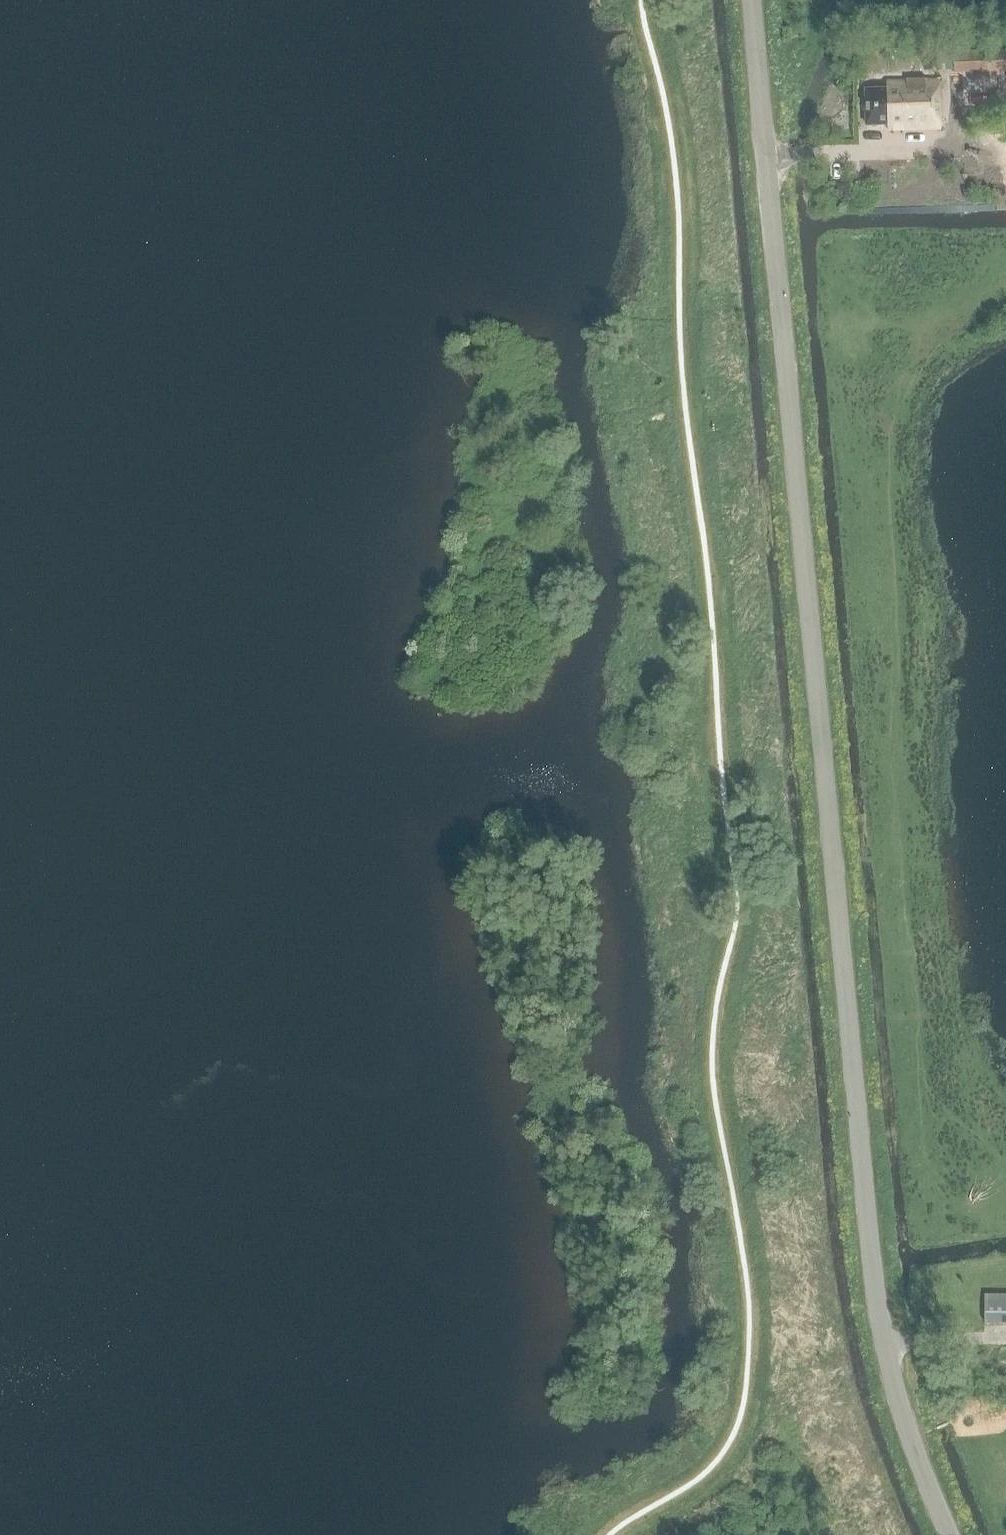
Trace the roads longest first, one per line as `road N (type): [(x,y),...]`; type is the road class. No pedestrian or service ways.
road 1 (tertiary): [(950,1534),(896,1392),(873,1272),(752,0)]

